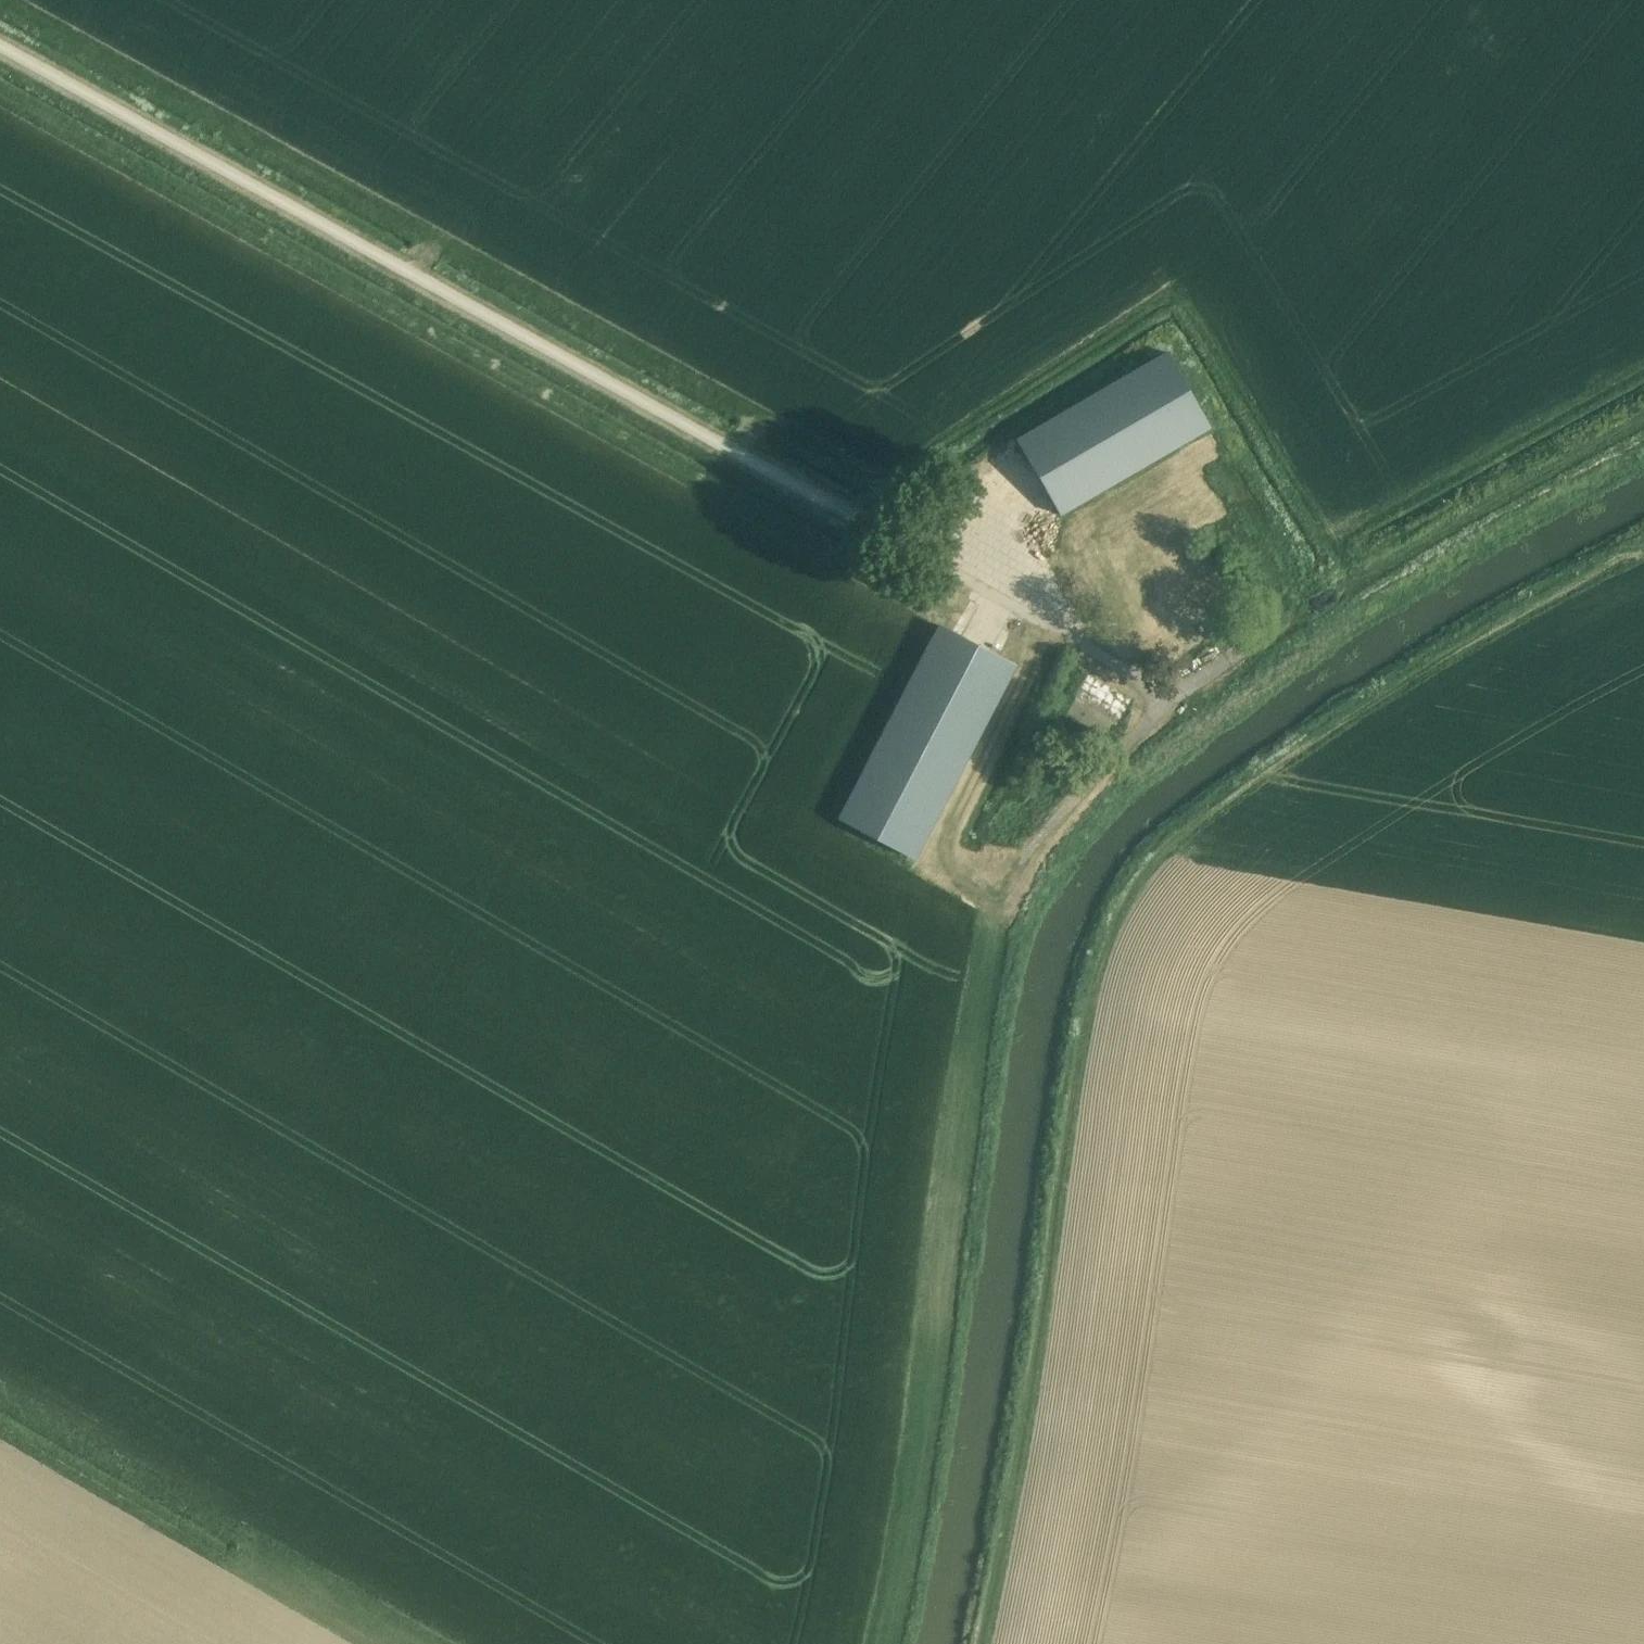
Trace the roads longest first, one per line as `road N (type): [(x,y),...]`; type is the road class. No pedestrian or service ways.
road 1 (track): [(987,1643),(1040,1370),(1083,1029),(1104,943),(1142,871),(1192,823),(1348,714),(1643,545)]
road 2 (unclassified): [(1163,703),(1090,650),(0,55)]
road 3 (track): [(1643,424),(1342,588),(1163,703),(1026,864)]

